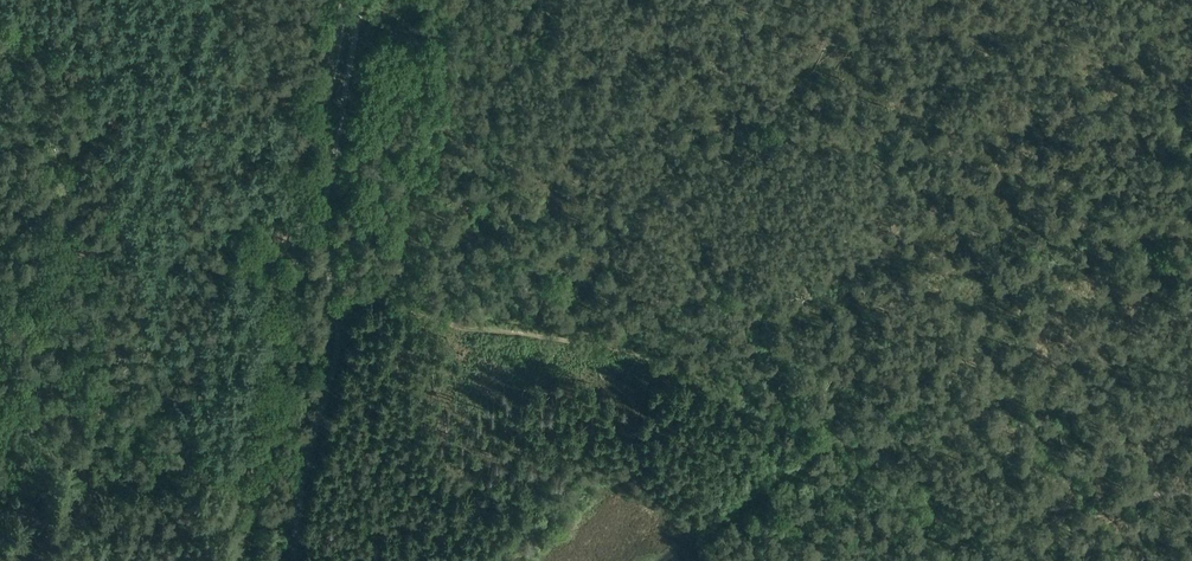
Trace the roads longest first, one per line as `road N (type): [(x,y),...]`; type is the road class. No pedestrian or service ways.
road 1 (track): [(296,257),(449,324),(632,353),(828,432),(961,560)]
road 2 (tertiary): [(241,560),(342,0)]
road 3 (track): [(0,22),(77,61),(131,227)]
road 4 (track): [(131,227),(158,370),(177,422),(205,461)]
road 5 (track): [(296,257),(257,249),(228,226),(213,201),(187,185),(162,131)]
road 6 (track): [(1017,560),(1119,509),(1191,495)]
road 7 (track): [(208,0),(162,131)]

